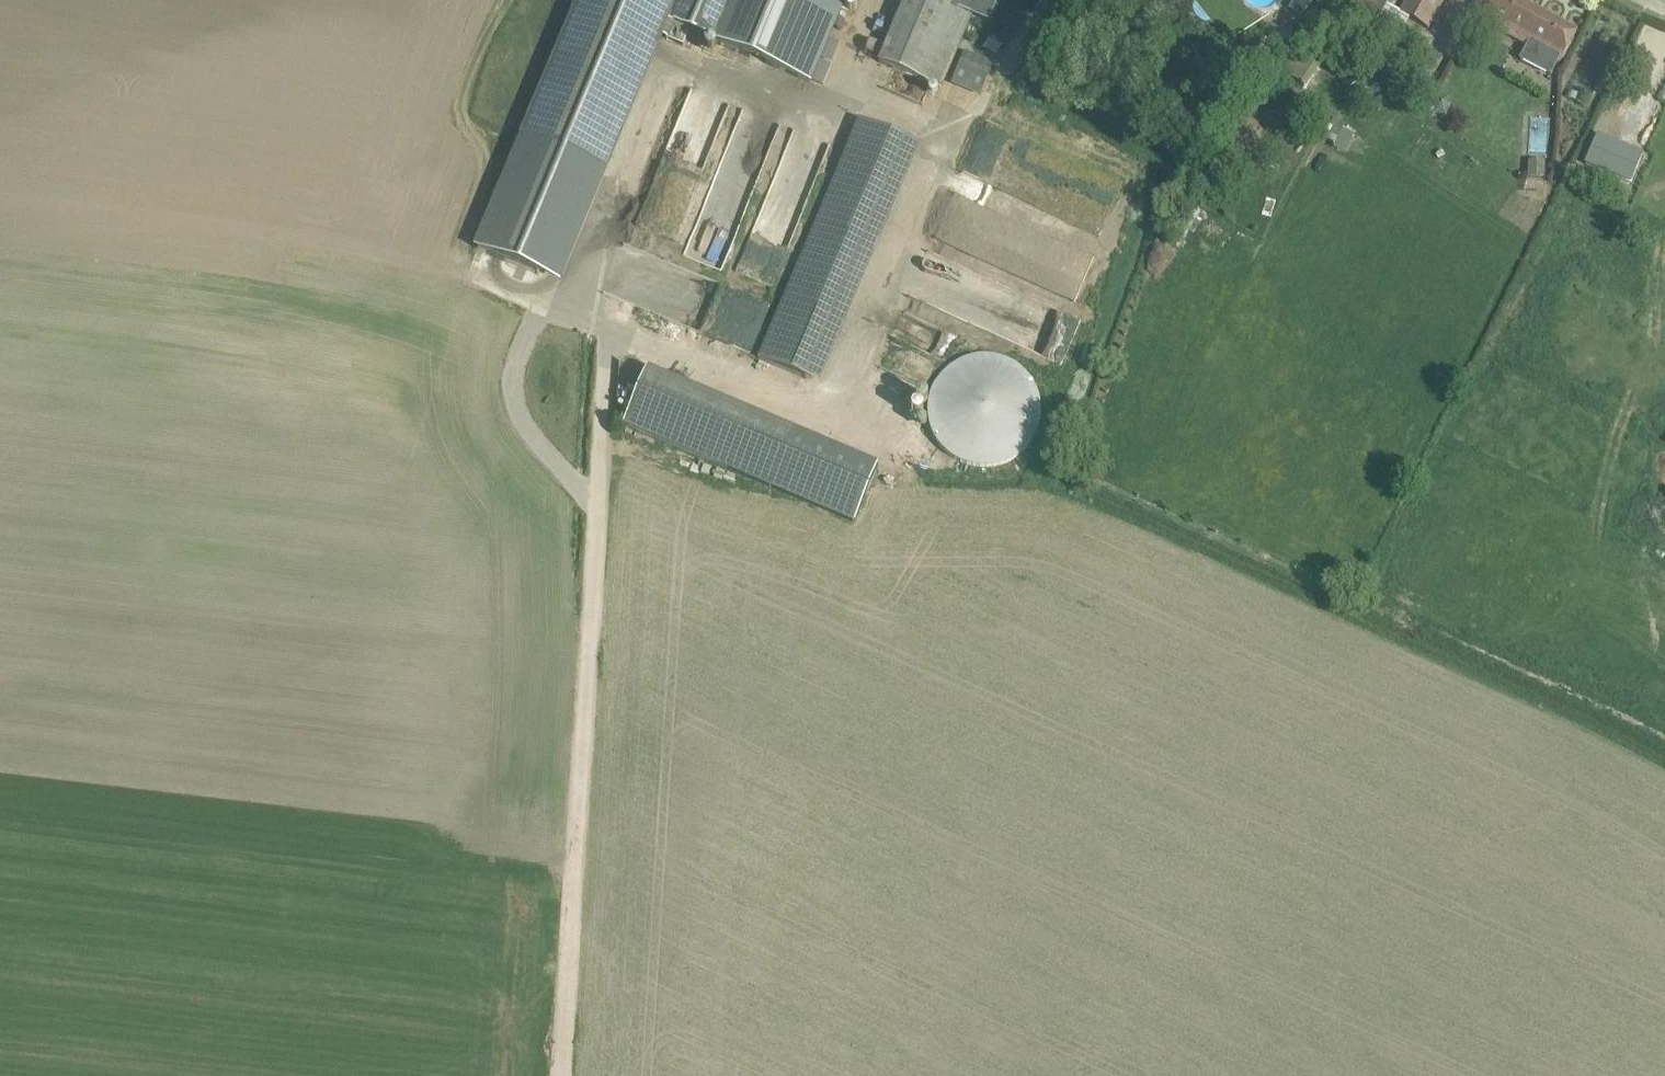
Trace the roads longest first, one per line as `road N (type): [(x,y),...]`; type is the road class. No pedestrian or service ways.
road 1 (track): [(680,61),(623,196),(559,1075)]

